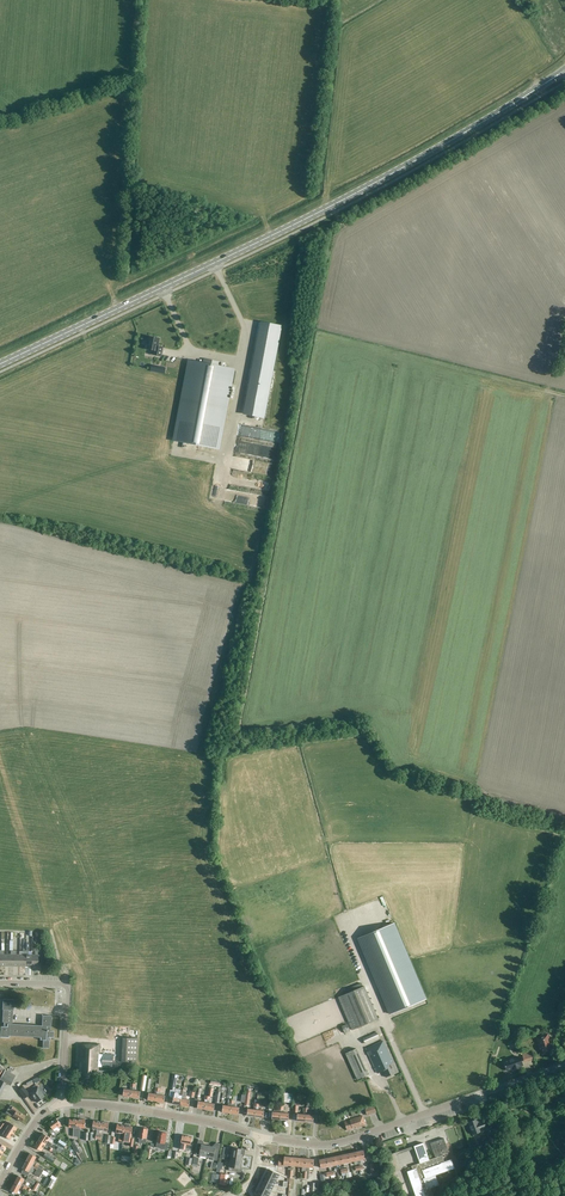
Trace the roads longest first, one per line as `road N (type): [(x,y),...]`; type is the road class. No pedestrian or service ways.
road 1 (secondary): [(0,364),(338,202),(564,71)]
road 2 (tertiary): [(260,1137),(340,1142),(564,1065)]
road 3 (tertiary): [(260,1137),(161,1114),(61,1104)]
road 4 (residential): [(0,982),(69,983),(63,1089)]

